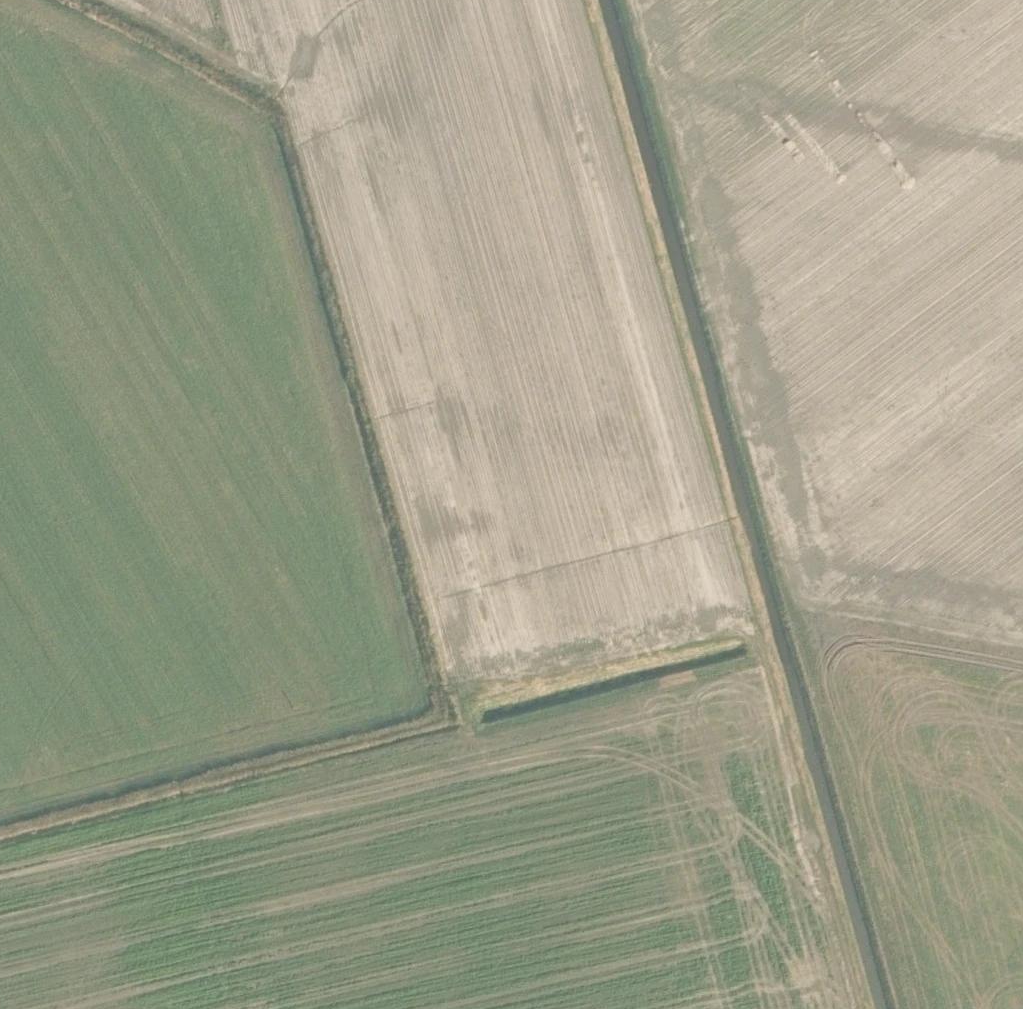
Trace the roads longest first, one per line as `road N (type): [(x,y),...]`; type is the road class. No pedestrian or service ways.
road 1 (track): [(865,1008),(770,662)]

